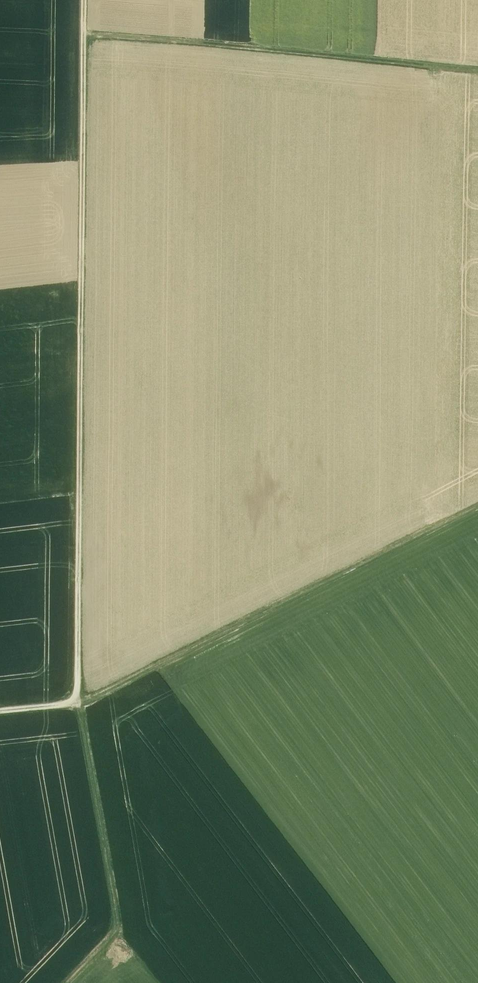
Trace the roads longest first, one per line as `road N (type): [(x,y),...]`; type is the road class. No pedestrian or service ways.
road 1 (track): [(65,982),(117,928),(117,916),(77,702),(85,0)]
road 2 (track): [(477,504),(89,698),(0,710)]
road 3 (track): [(84,33),(477,69)]

